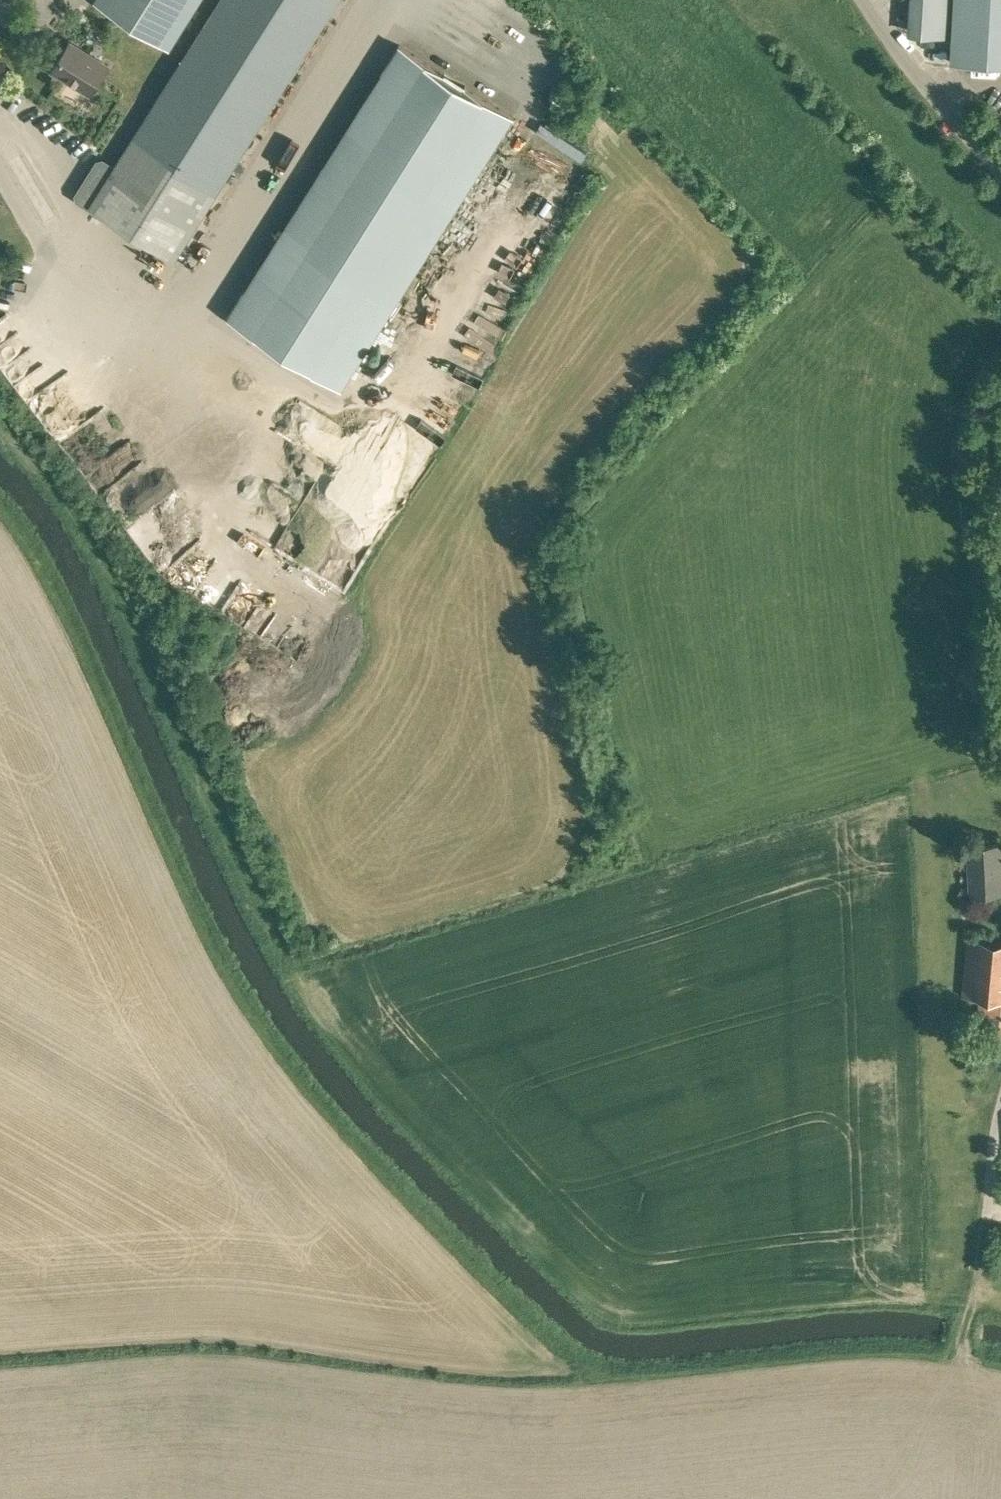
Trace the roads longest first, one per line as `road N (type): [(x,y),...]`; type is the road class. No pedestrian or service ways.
road 1 (unclassified): [(1000,170),(864,0)]

